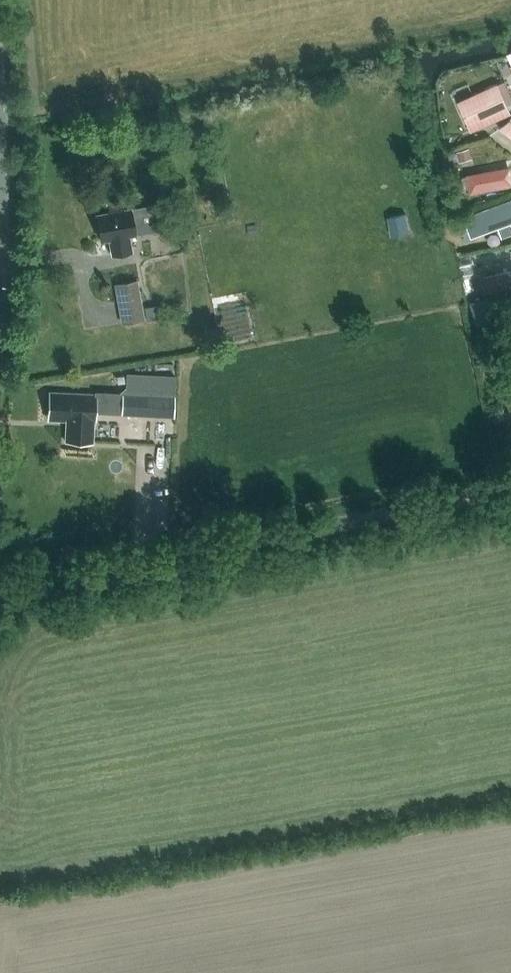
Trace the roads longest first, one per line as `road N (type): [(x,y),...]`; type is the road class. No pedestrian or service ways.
road 1 (tertiary): [(0,593),(510,492)]

